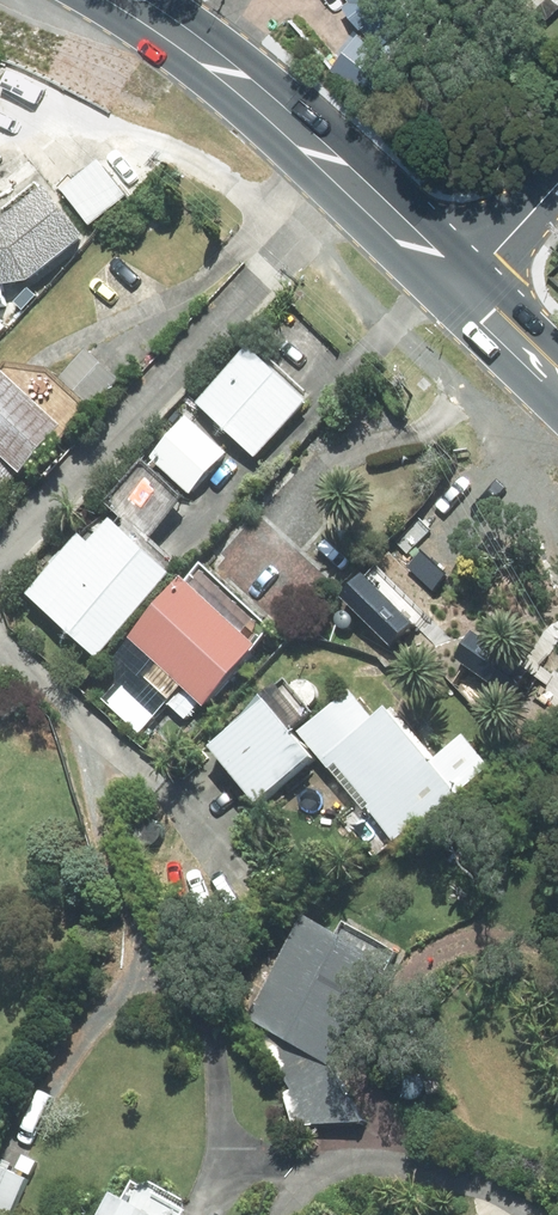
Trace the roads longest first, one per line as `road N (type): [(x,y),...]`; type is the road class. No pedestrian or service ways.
road 1 (primary): [(127,0),(220,69),(456,284)]
road 2 (residential): [(456,284),(557,172)]
road 3 (primary): [(456,284),(557,381)]

